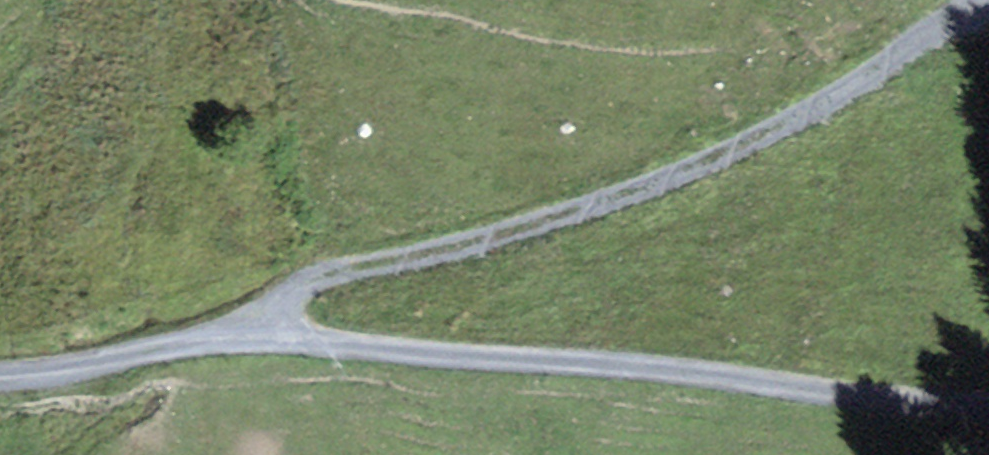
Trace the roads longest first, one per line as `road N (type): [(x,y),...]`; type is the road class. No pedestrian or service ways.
road 1 (track): [(0,376),(254,340),(569,358),(988,403)]
road 2 (track): [(988,7),(956,18),(800,118),(698,164),(571,212),(347,268),(301,287),(273,309),(263,340)]

